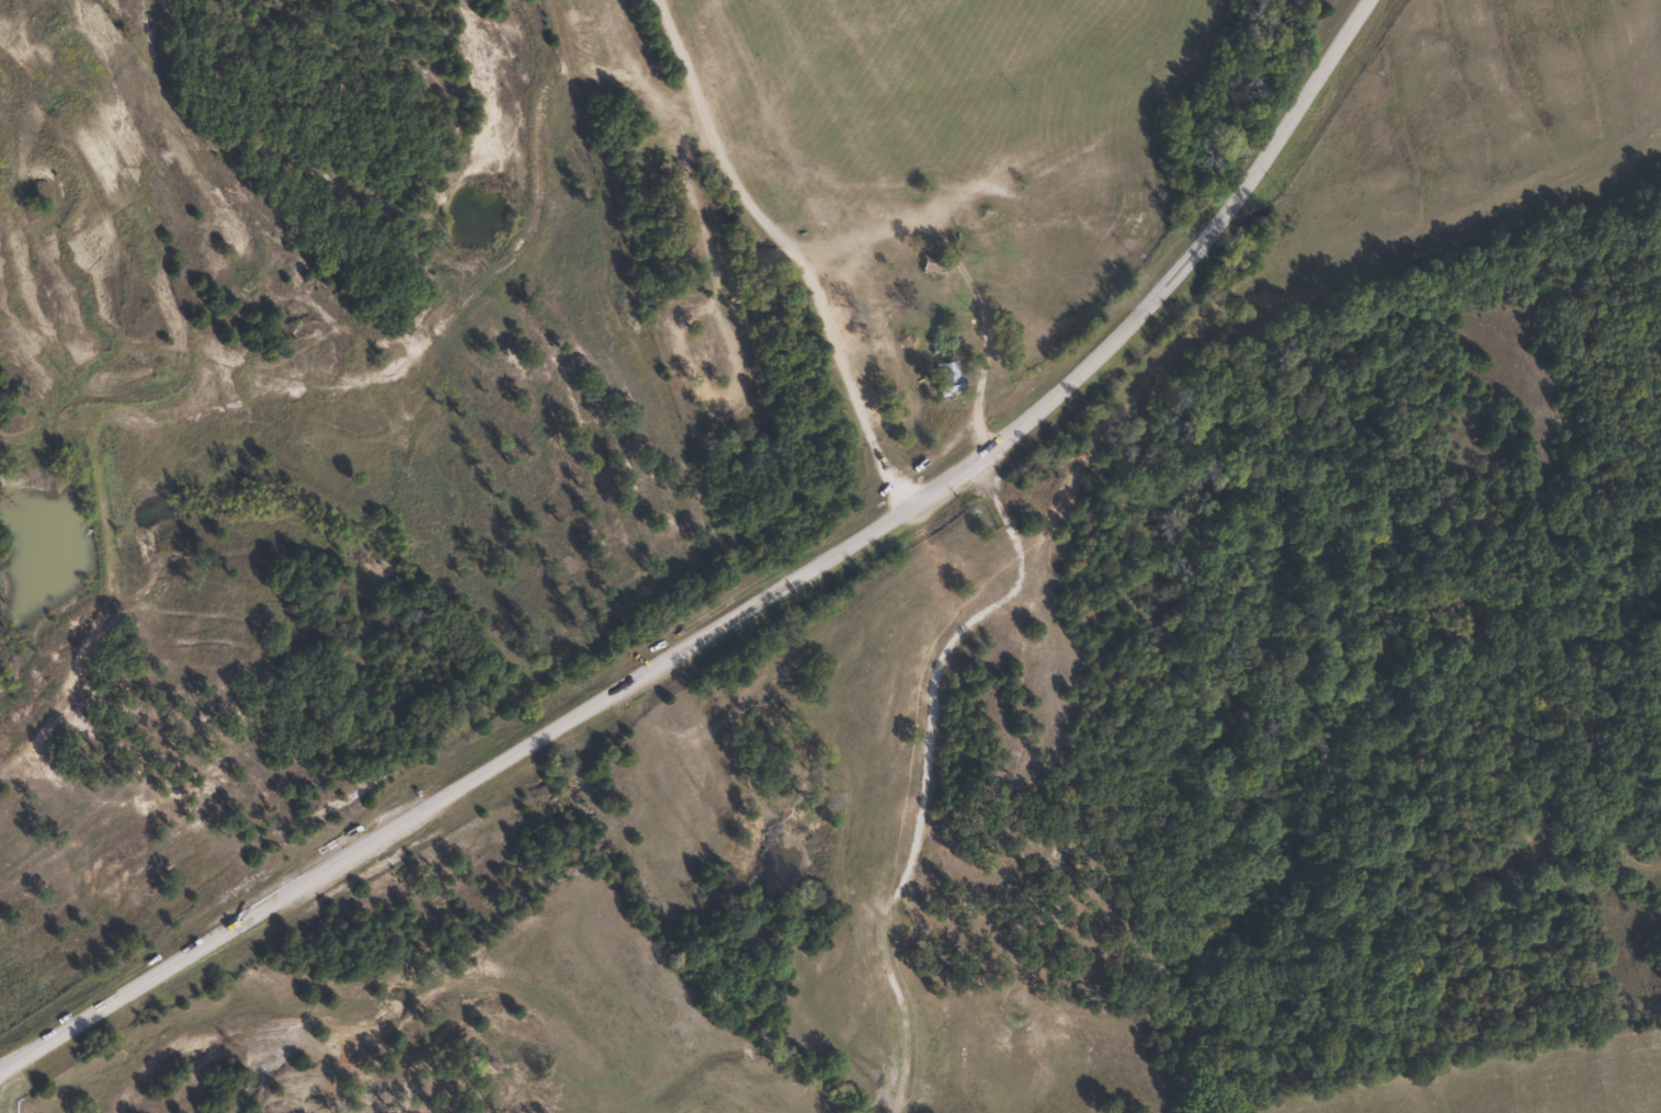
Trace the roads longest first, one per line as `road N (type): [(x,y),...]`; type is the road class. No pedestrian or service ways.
road 1 (tertiary): [(0,1070),(970,464),(1094,359),(1175,274),(1365,0)]

